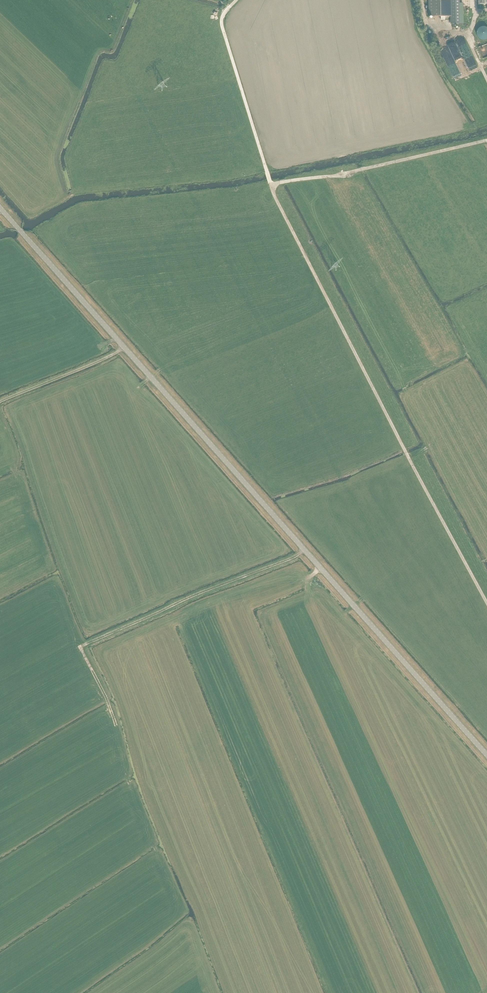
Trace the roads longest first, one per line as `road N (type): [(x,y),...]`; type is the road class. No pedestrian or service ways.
road 1 (tertiary): [(486,755),(0,208)]
road 2 (track): [(486,602),(271,188),(486,140)]
road 3 (track): [(303,549),(81,646),(114,721),(130,787)]
road 4 (track): [(236,0),(229,20),(286,66),(338,144),(345,173)]

